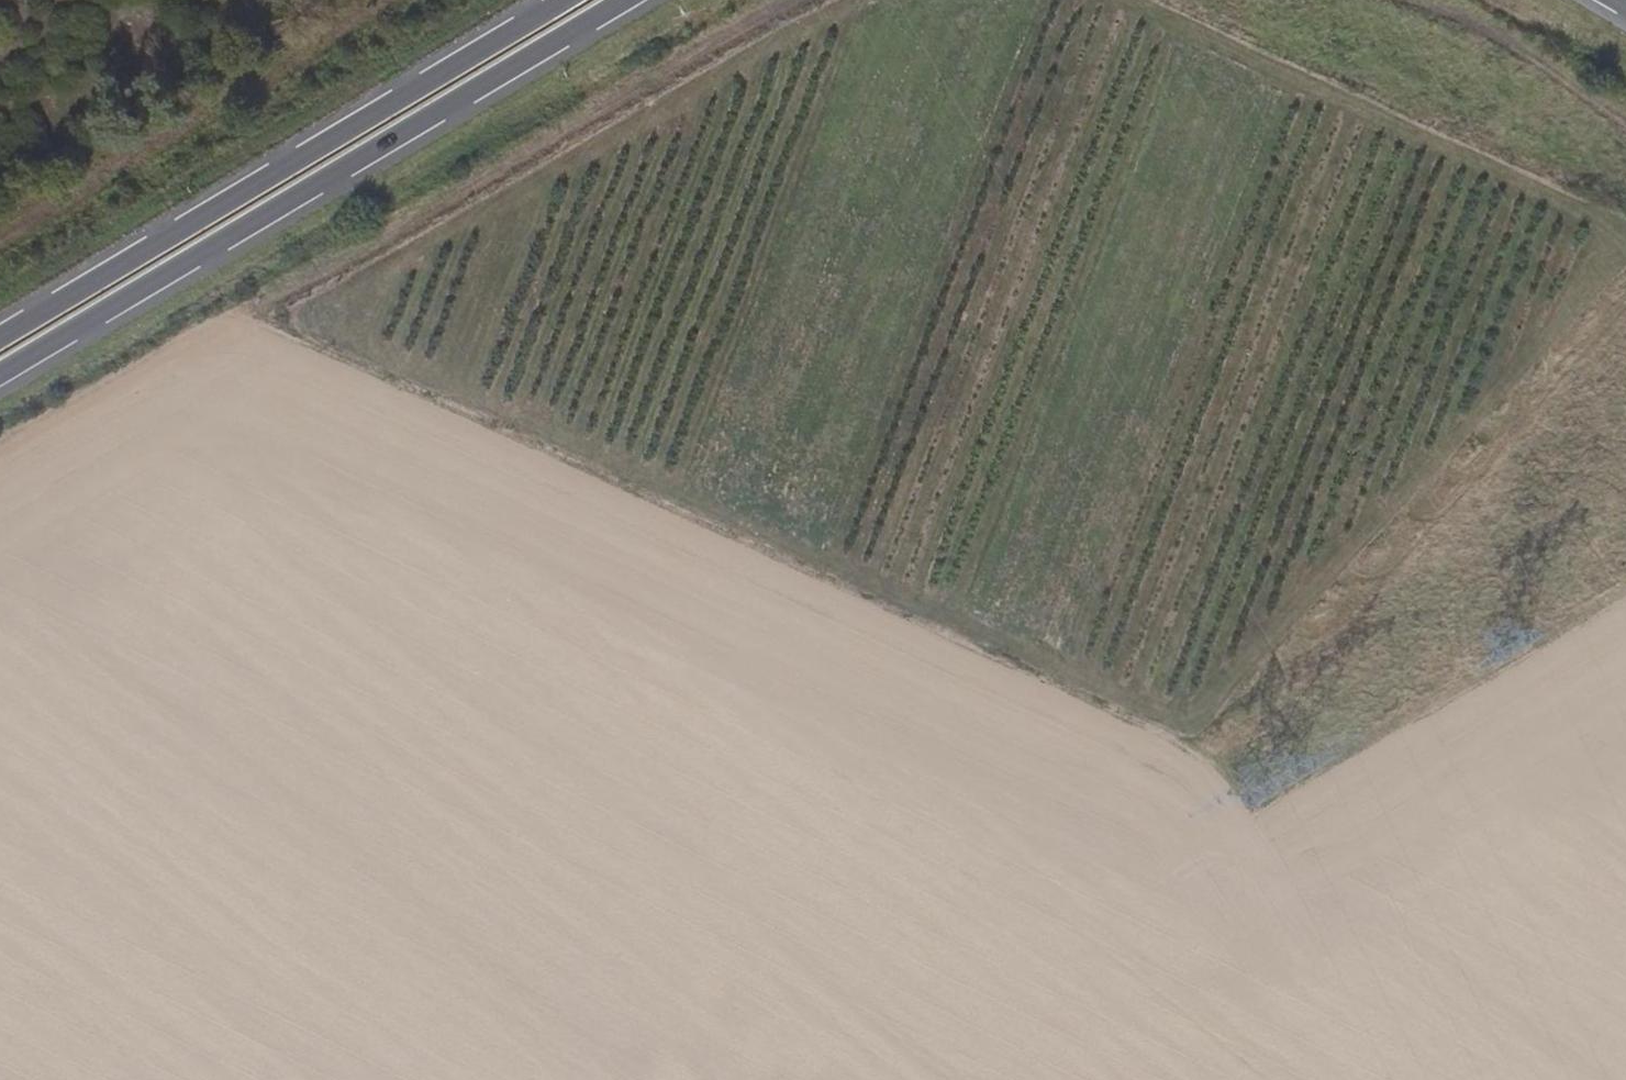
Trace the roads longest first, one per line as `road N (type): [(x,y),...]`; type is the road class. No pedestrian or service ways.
road 1 (trunk): [(0,374),(624,0)]
road 2 (trunk): [(558,0),(0,334)]

